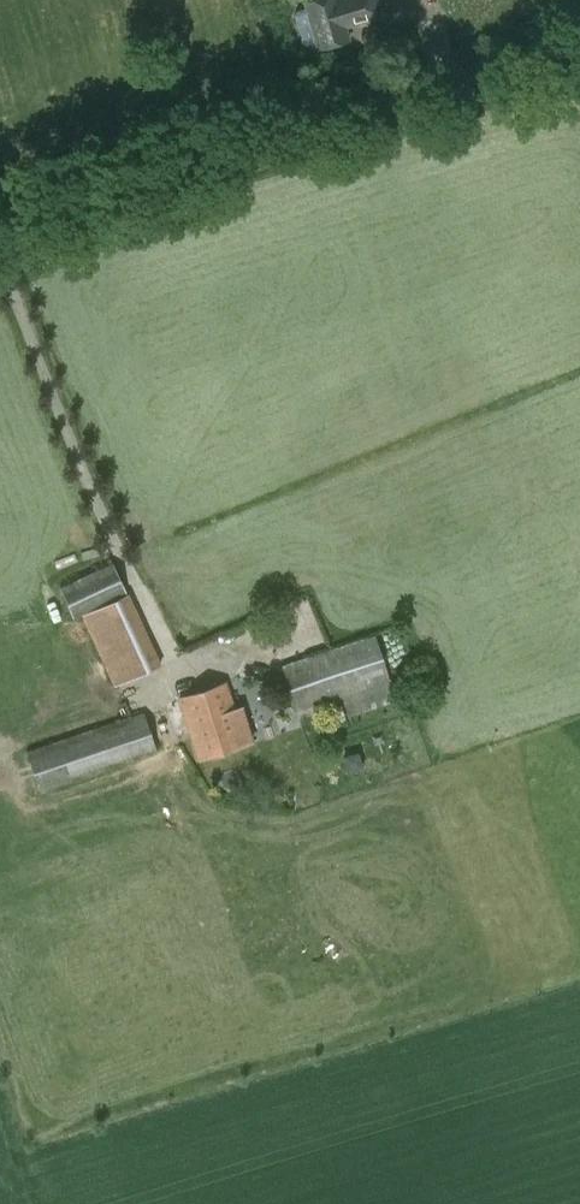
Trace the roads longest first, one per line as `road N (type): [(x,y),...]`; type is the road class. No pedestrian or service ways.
road 1 (unclassified): [(0,229),(579,55)]

